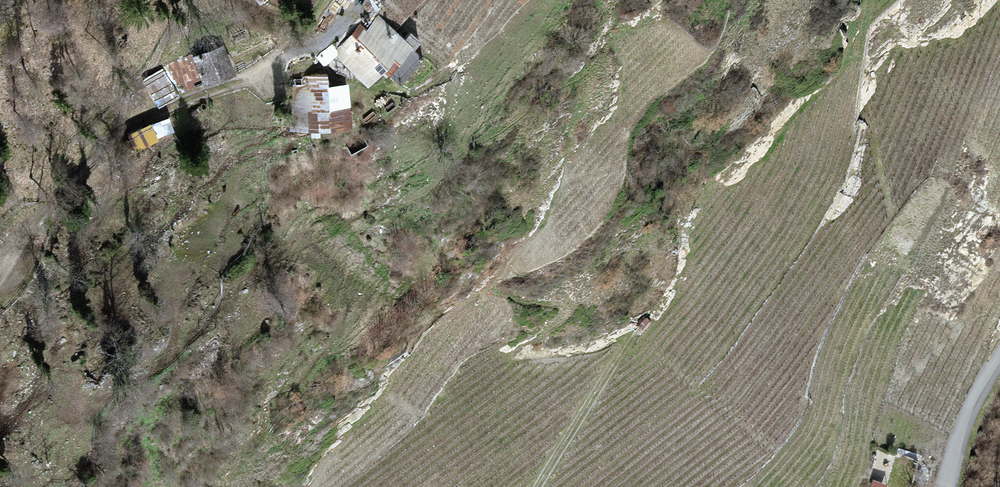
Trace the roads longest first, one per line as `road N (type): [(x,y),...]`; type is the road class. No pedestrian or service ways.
road 1 (track): [(0,276),(58,194),(107,145),(148,119),(265,75),(325,0)]
road 2 (track): [(626,329),(532,486)]
road 3 (unclassified): [(999,353),(964,424),(949,486)]

